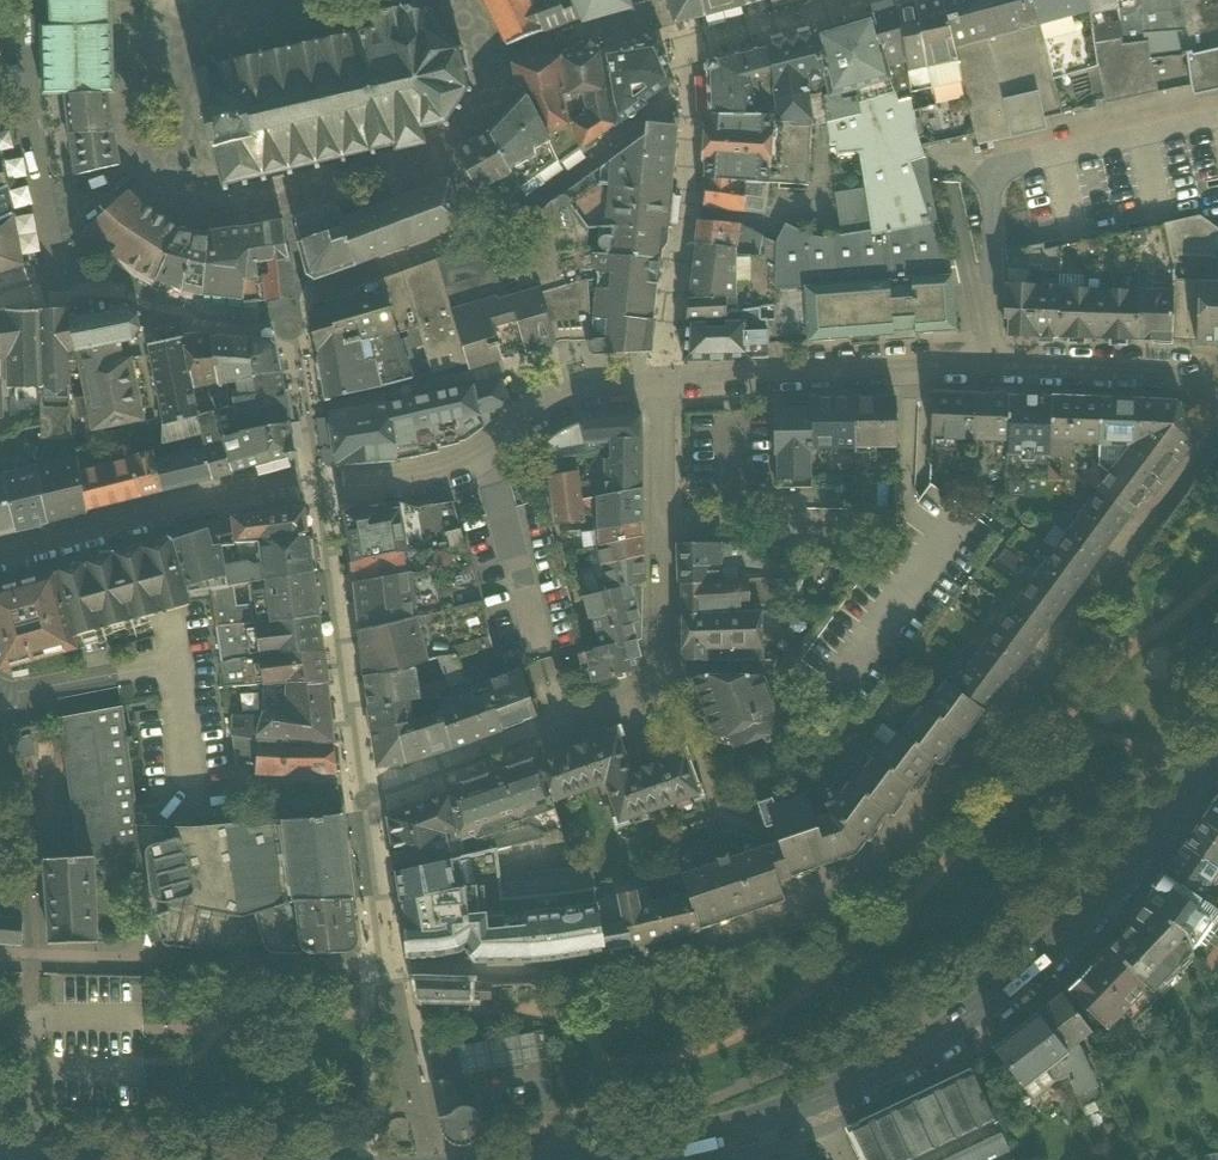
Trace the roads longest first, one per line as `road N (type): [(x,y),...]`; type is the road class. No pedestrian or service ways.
road 1 (secondary): [(580,1159),(684,1141),(813,1101),(959,1024),(1074,924),(1216,753)]
road 2 (residential): [(0,558),(235,496),(436,478),(475,463),(555,397),(671,380)]
road 3 (residential): [(671,380),(991,365),(1217,383)]
road 4 (residential): [(539,736),(638,701),(660,681),(671,380)]

